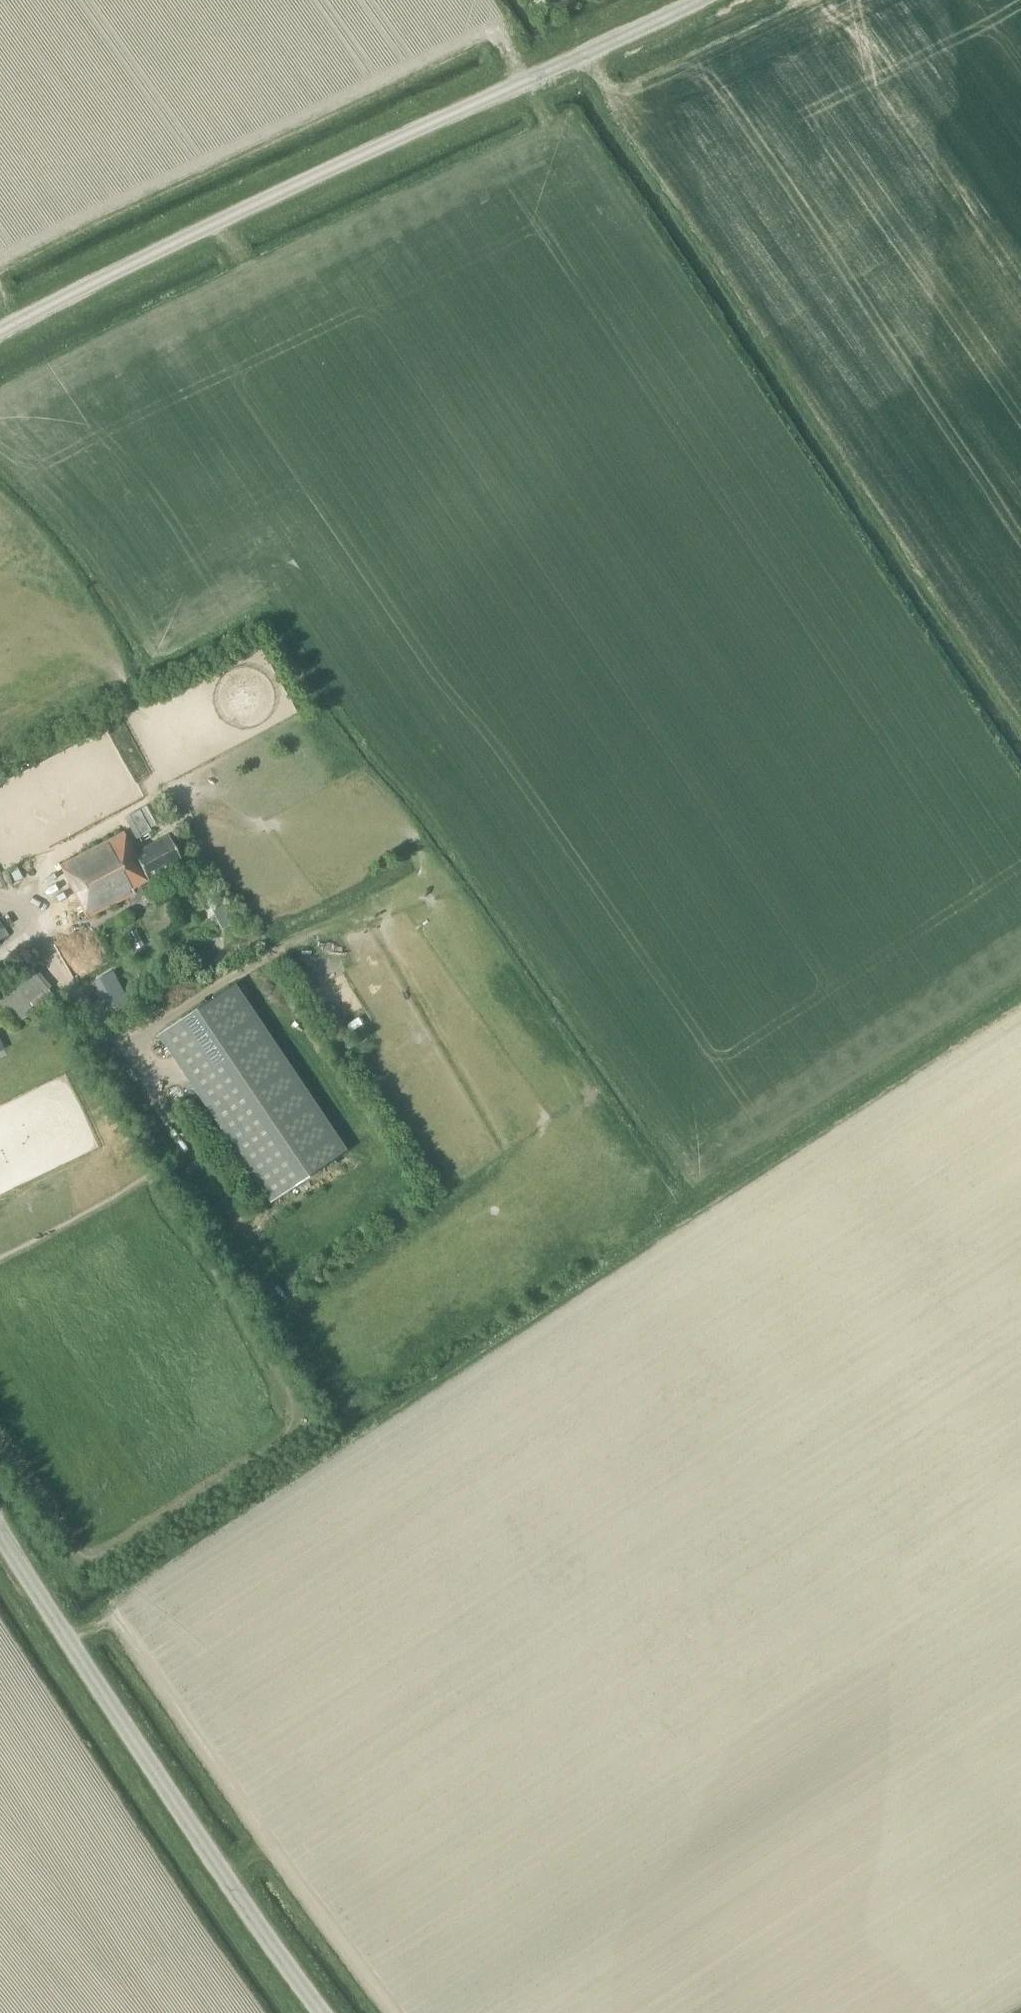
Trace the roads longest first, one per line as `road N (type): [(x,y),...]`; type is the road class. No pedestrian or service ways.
road 1 (unclassified): [(0,332),(191,235),(699,0)]
road 2 (unclassified): [(327,2012),(234,1887),(0,1530)]
road 3 (residential): [(234,1229),(34,938)]

